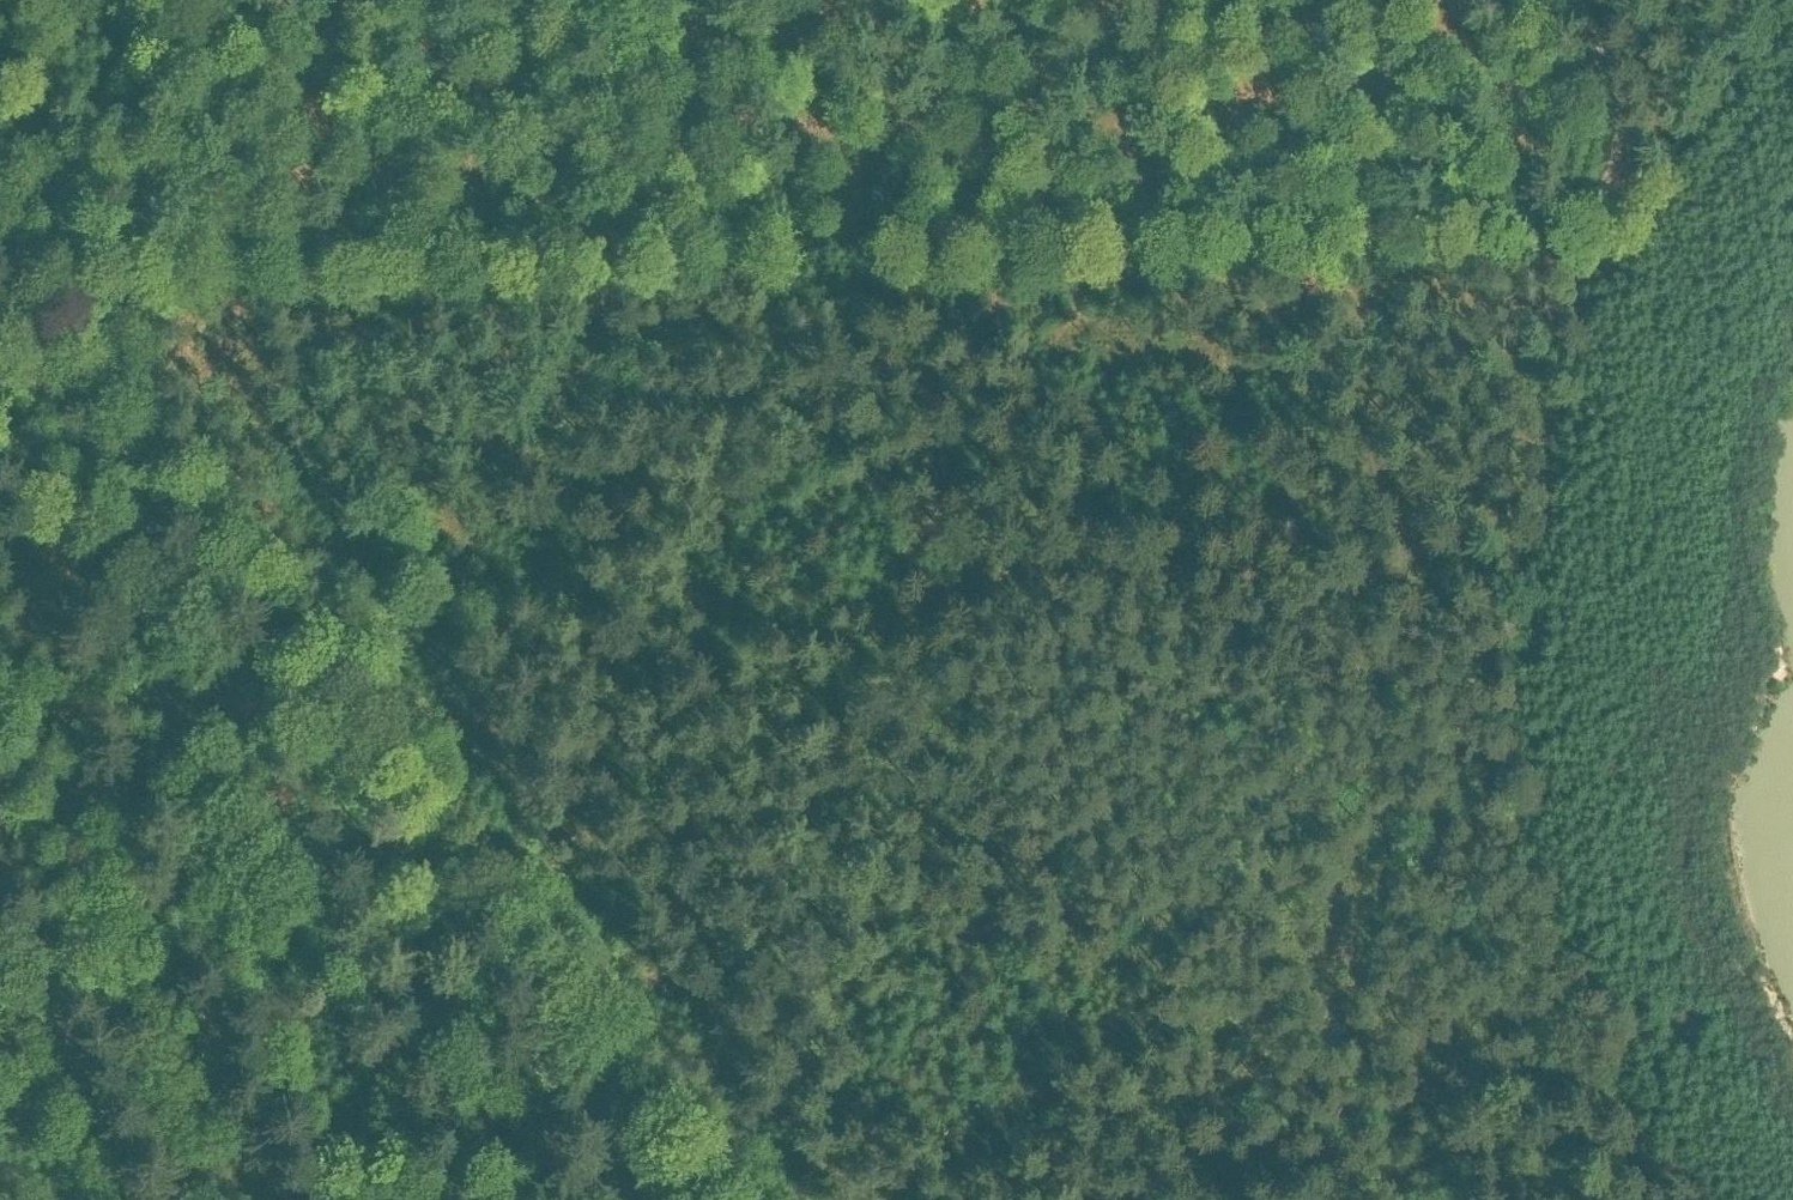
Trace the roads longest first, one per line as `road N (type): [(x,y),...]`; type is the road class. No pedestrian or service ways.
road 1 (track): [(1792,199),(1574,236),(313,254),(0,268)]
road 2 (track): [(676,1199),(0,305)]
road 3 (track): [(275,675),(0,814)]
road 4 (track): [(1574,236),(1605,188),(1622,135),(1580,0)]

